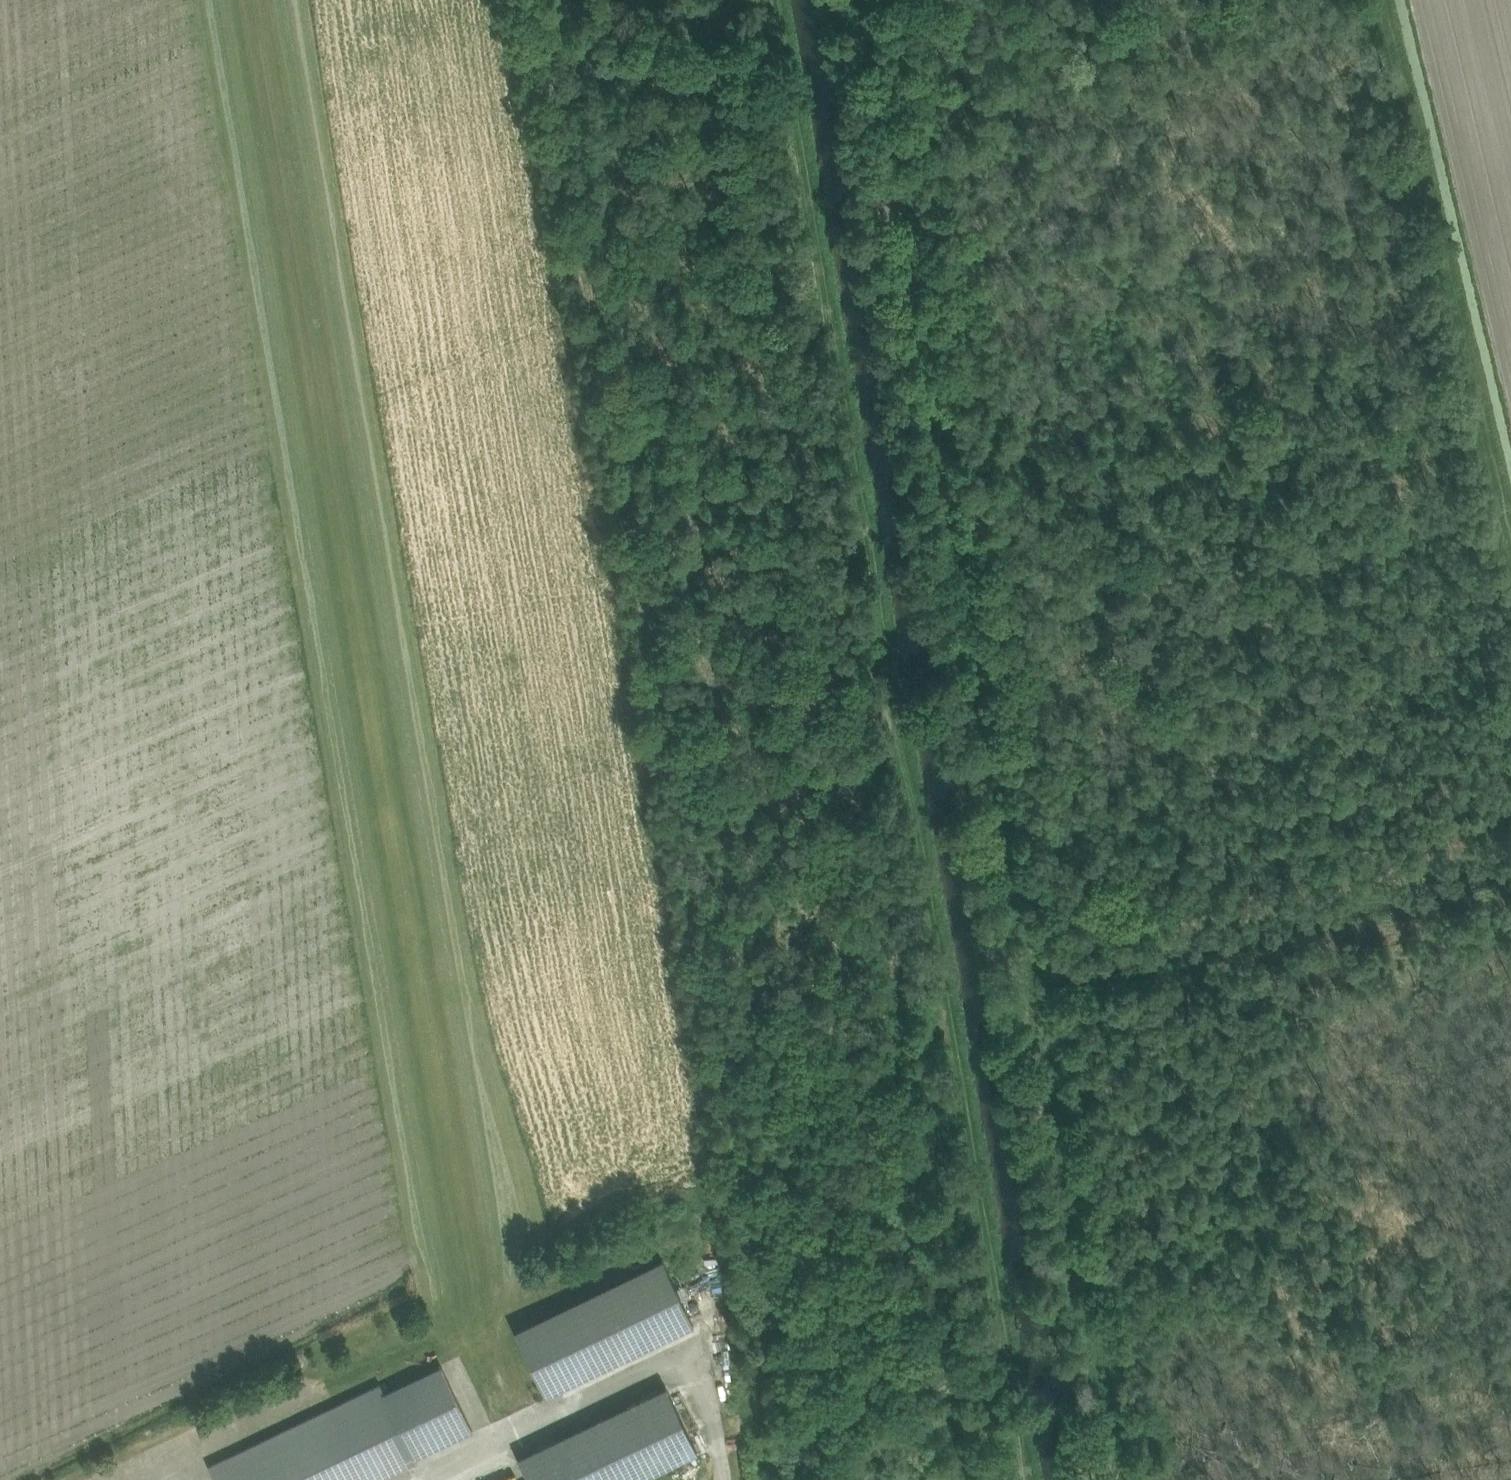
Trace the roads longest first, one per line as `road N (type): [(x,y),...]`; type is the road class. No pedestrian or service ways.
road 1 (track): [(999,1333),(903,746),(889,734),(883,696),(893,683),(776,0)]
road 2 (track): [(1510,517),(1392,0)]
road 3 (track): [(1024,1479),(1013,1457),(999,1333)]

